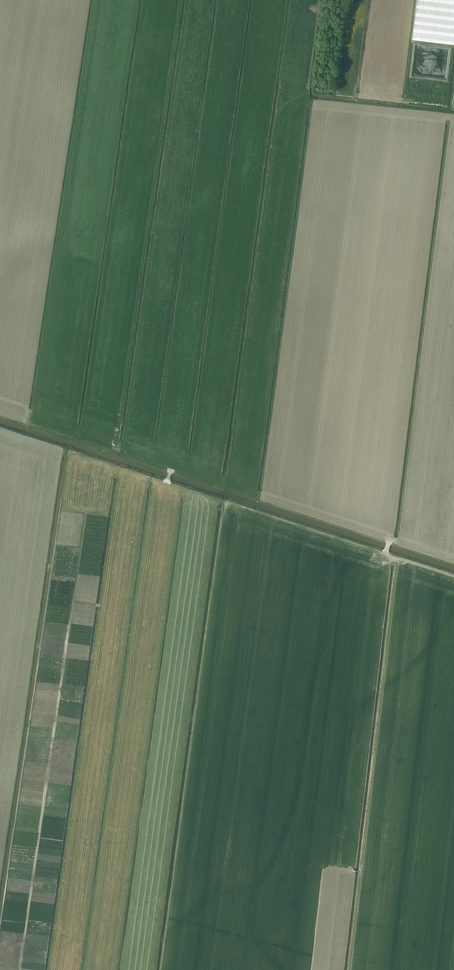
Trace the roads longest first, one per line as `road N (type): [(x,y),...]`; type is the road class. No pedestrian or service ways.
road 1 (track): [(20,969),(85,514)]

